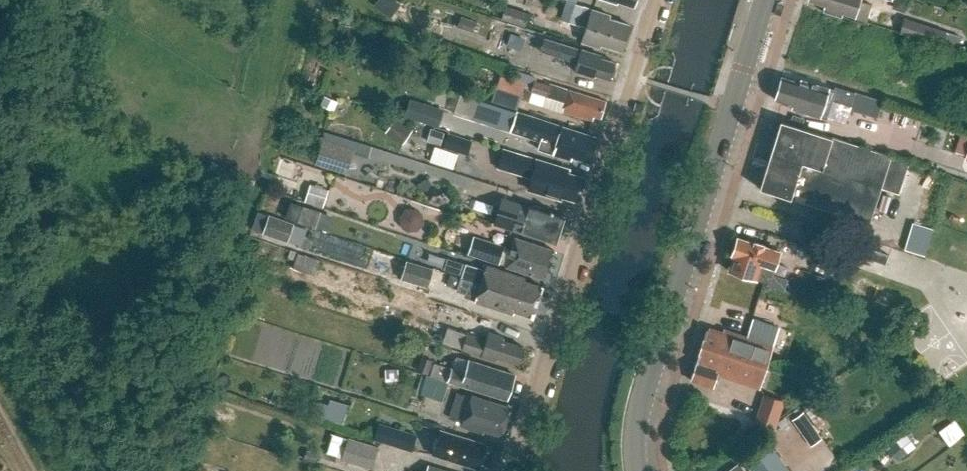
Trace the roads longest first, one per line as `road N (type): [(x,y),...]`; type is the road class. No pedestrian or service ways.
road 1 (unclassified): [(513,470),(659,0)]
road 2 (secondary): [(635,470),(642,399),(763,0)]

